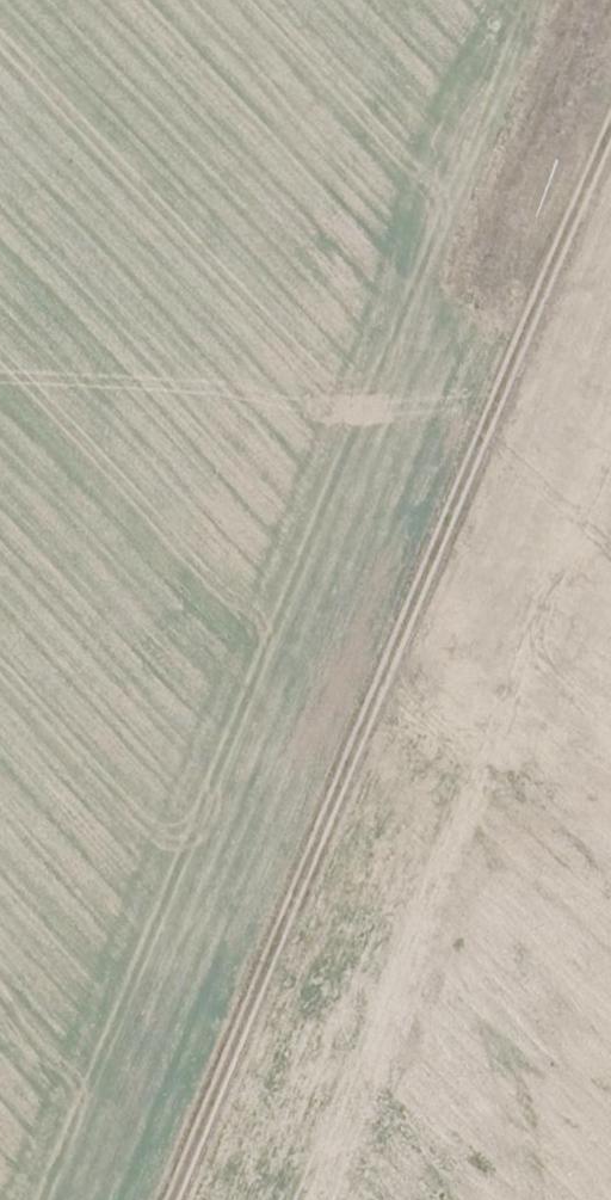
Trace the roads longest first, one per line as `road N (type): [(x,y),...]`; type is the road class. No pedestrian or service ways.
road 1 (track): [(610,151),(184,1199)]

